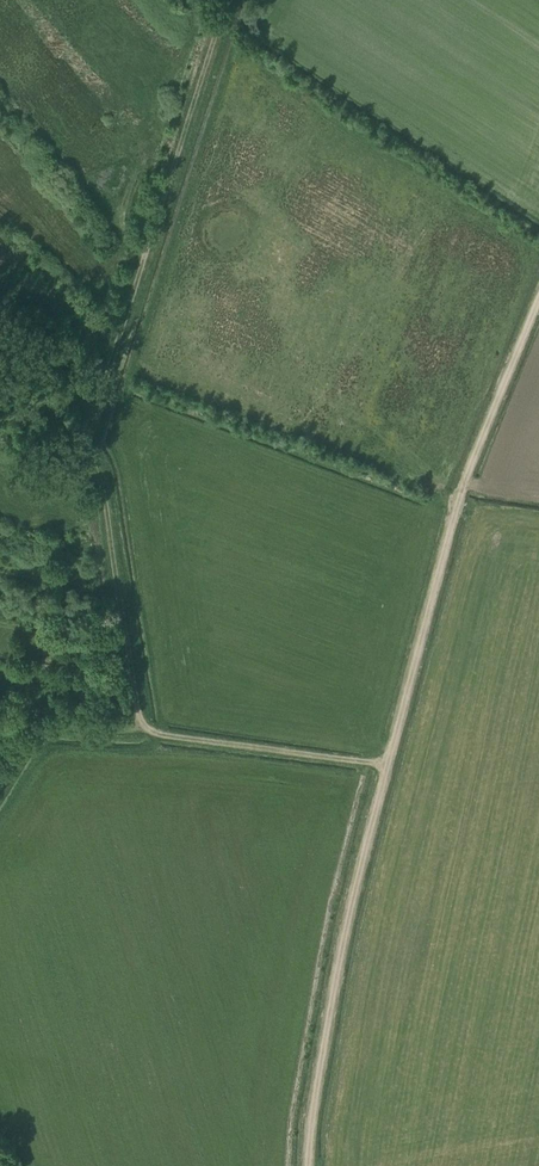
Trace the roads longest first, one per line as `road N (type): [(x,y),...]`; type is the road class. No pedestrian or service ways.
road 1 (track): [(0,799),(41,731),(133,730),(142,716),(89,445),(237,0)]
road 2 (track): [(538,299),(458,498),(384,768),(332,1001),(308,1165)]
road 3 (track): [(138,721),(152,732),(384,768)]

